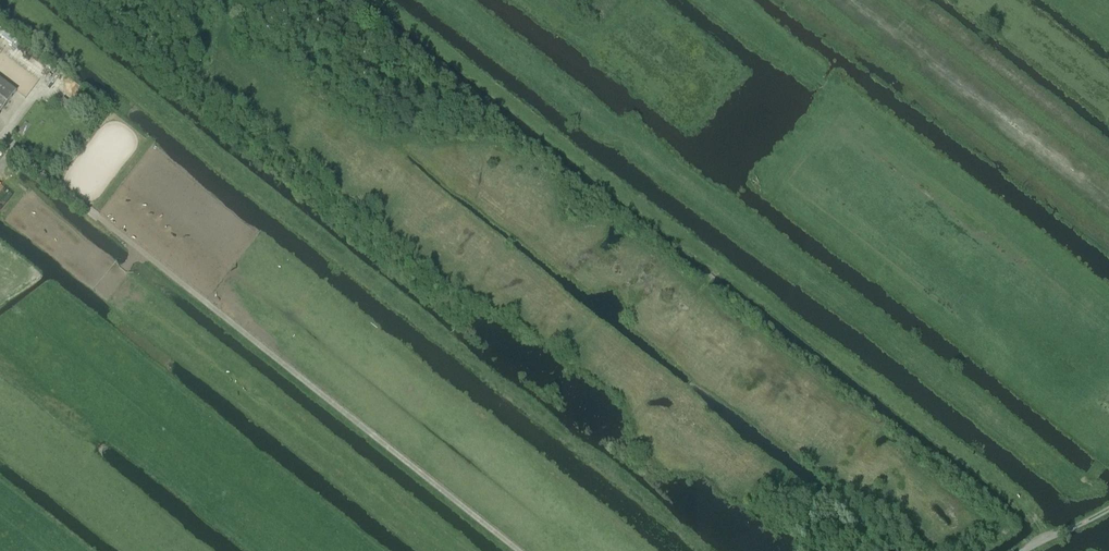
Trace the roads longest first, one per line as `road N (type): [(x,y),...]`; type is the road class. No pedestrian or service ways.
road 1 (track): [(519,550),(0,140)]

